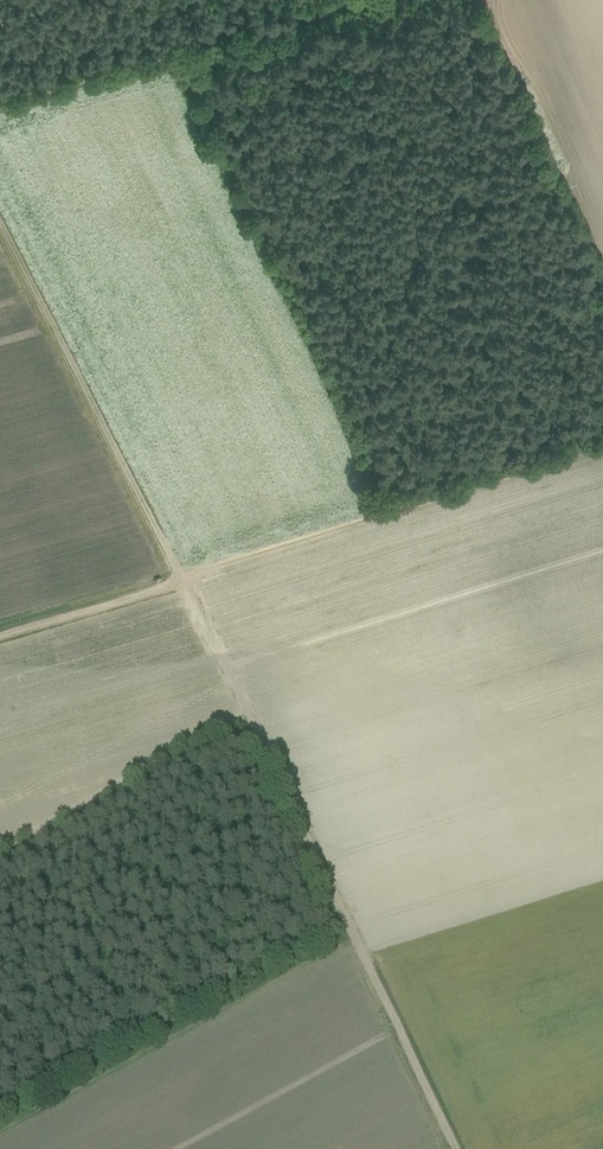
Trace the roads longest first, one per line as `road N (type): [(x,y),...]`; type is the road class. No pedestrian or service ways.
road 1 (track): [(183,580),(453,1148)]
road 2 (track): [(602,450),(183,580)]
road 3 (track): [(0,222),(183,580)]
road 4 (track): [(358,0),(0,112)]
road 5 (track): [(183,580),(0,635)]

